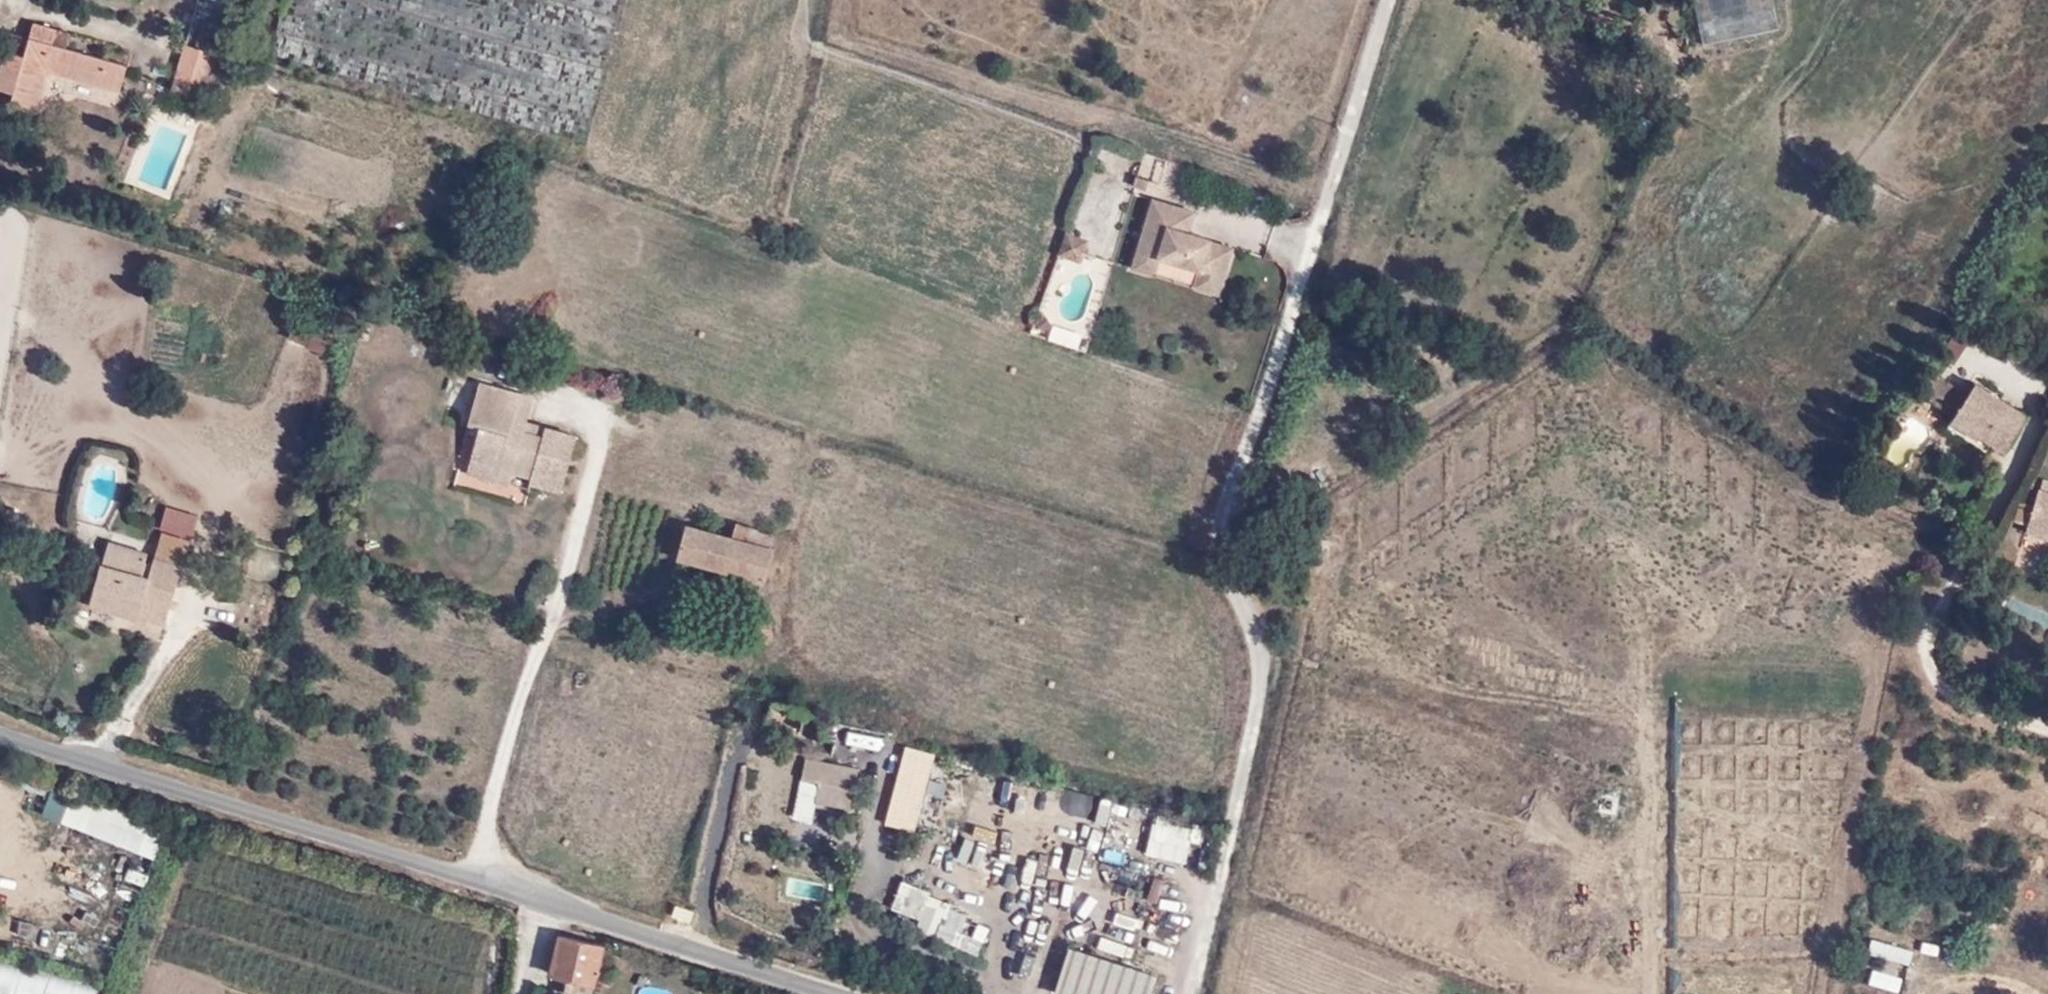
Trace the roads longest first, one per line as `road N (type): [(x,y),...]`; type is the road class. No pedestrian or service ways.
road 1 (unclassified): [(0,727),(836,993)]
road 2 (track): [(1925,612),(1895,635),(1829,993)]
road 3 (track): [(547,624),(700,574)]
road 4 (track): [(2043,993),(1980,971),(1928,993)]

